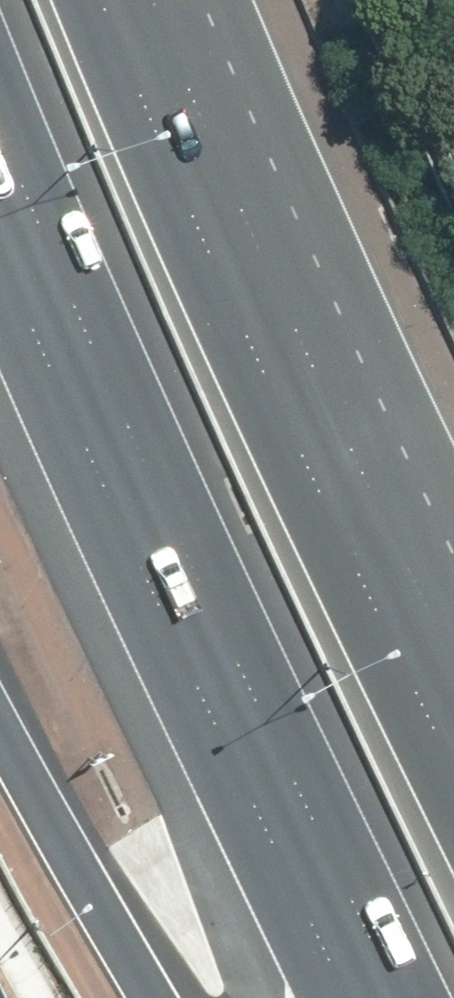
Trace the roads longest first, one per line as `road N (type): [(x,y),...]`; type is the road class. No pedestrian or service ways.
road 1 (motorway): [(392,997),(0,173)]
road 2 (motorway): [(118,0),(171,131),(453,705)]
road 3 (motorway): [(144,997),(0,735)]

